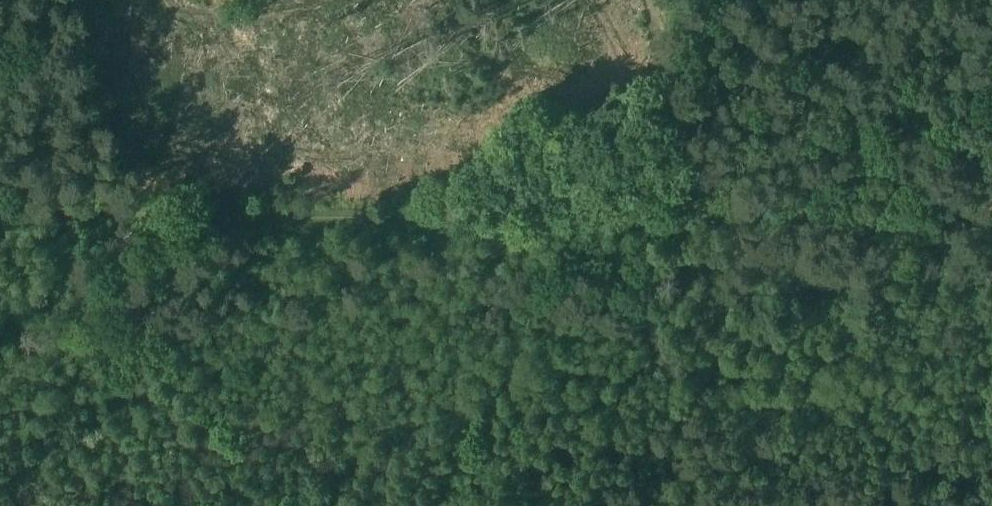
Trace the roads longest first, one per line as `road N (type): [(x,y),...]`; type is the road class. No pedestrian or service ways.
road 1 (track): [(673,206),(522,213),(148,211)]
road 2 (track): [(991,200),(673,206)]
road 3 (track): [(148,211),(0,200)]

